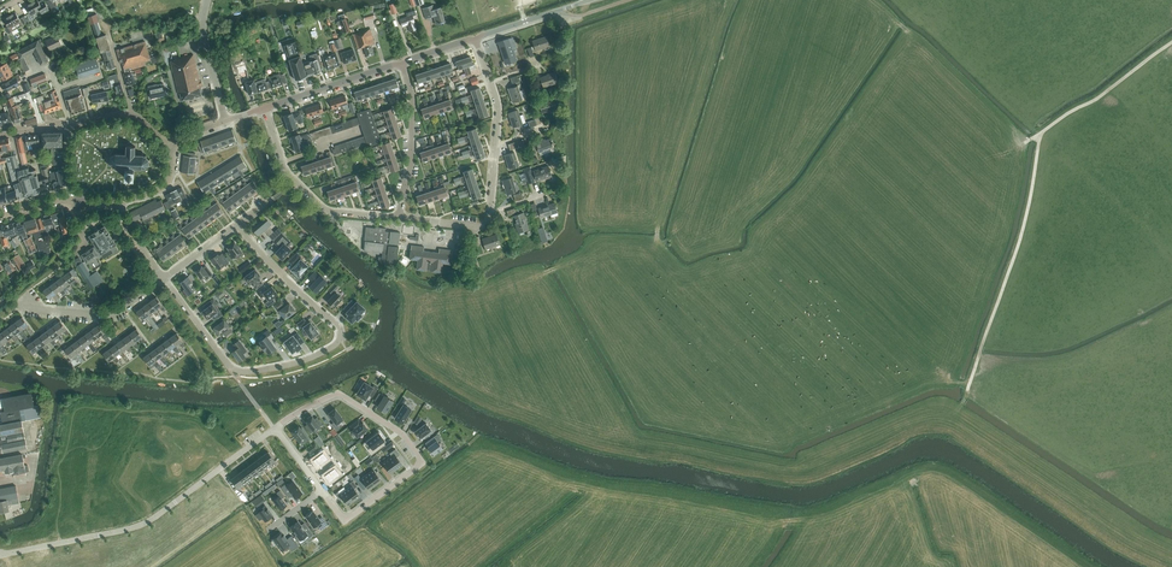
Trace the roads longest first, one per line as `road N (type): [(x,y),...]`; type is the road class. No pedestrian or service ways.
road 1 (residential): [(164,279),(237,370),(291,364),(335,345),(336,323),(237,225)]
road 2 (residential): [(275,429),(338,393),(402,433),(424,462),(345,521),(322,490)]
road 3 (residential): [(0,555),(140,525),(275,429)]
road 4 (residential): [(399,215),(474,226),(487,220),(497,113),(476,40)]
road 5 (track): [(1040,134),(1019,243),(968,388)]
road 6 (residential): [(265,108),(287,173),(322,207),(399,215)]
road 7 (track): [(1171,42),(1027,141)]
road 8 (residential): [(14,306),(110,314),(164,279)]
road 9 (residential): [(399,215),(412,103),(401,64)]
road 10 (tertiary): [(265,108),(401,64)]
road 11 (unclassified): [(225,121),(204,31),(208,0)]
road 12 (tertiary): [(476,40),(589,0)]

